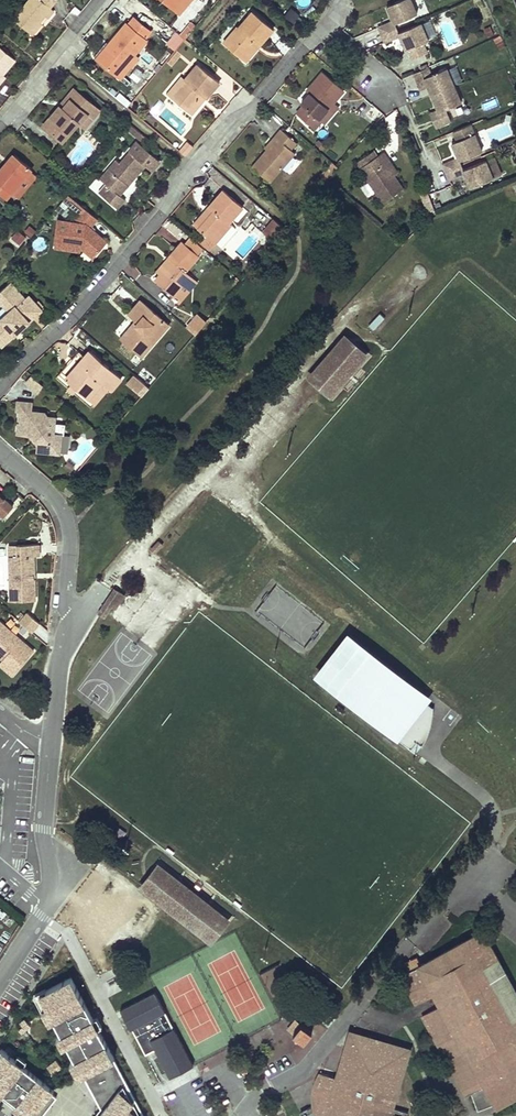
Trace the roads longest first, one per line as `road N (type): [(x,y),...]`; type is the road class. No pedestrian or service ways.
road 1 (residential): [(343,5),(0,386)]
road 2 (residential): [(0,450),(65,510),(70,539),(64,598),(76,630),(59,659),(50,750)]
road 3 (residential): [(50,750),(42,830),(50,887),(43,915),(0,982)]
road 4 (residential): [(97,0),(0,113)]

